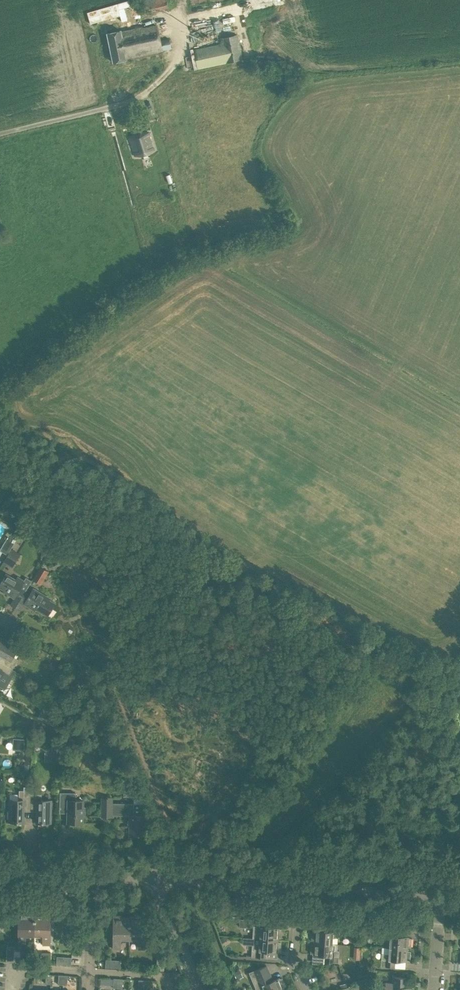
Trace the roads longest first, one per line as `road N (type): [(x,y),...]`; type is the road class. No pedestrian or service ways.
road 1 (track): [(200,880),(206,850),(379,647)]
road 2 (unclassified): [(441,897),(158,880)]

